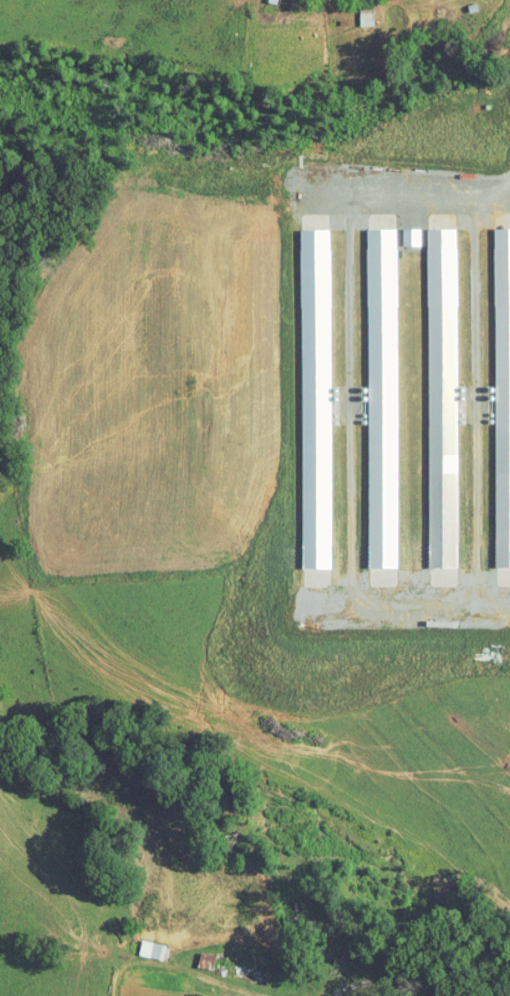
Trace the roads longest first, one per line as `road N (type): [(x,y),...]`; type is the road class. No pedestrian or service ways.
road 1 (residential): [(289,547),(509,509)]

